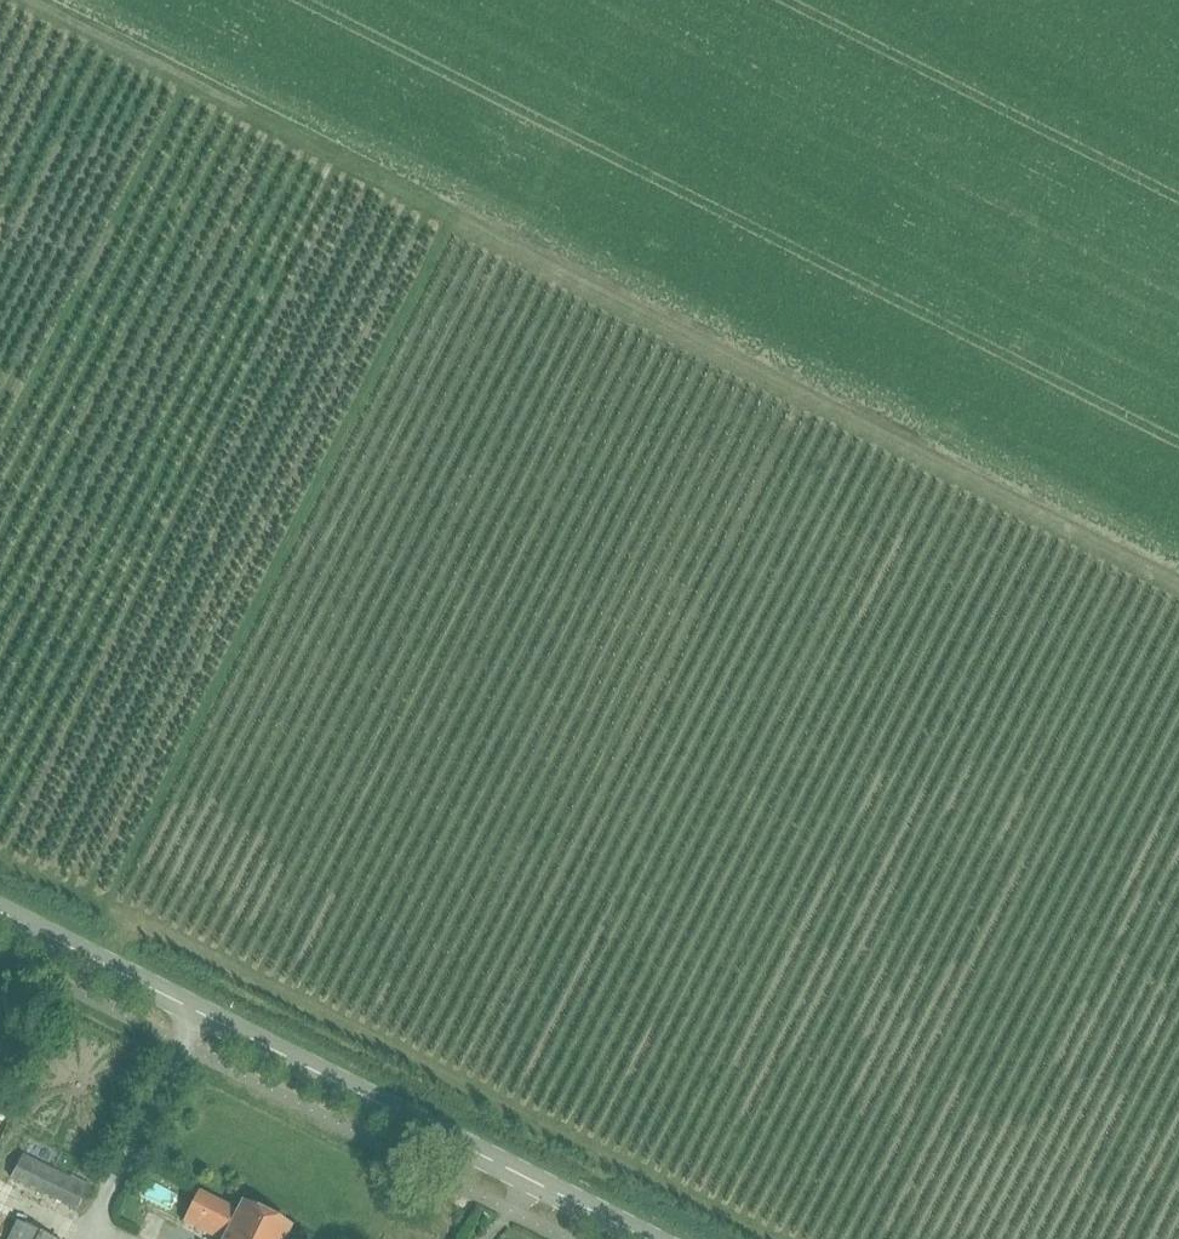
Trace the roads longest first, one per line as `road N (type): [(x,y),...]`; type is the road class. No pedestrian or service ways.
road 1 (tertiary): [(646,1238),(0,914)]

